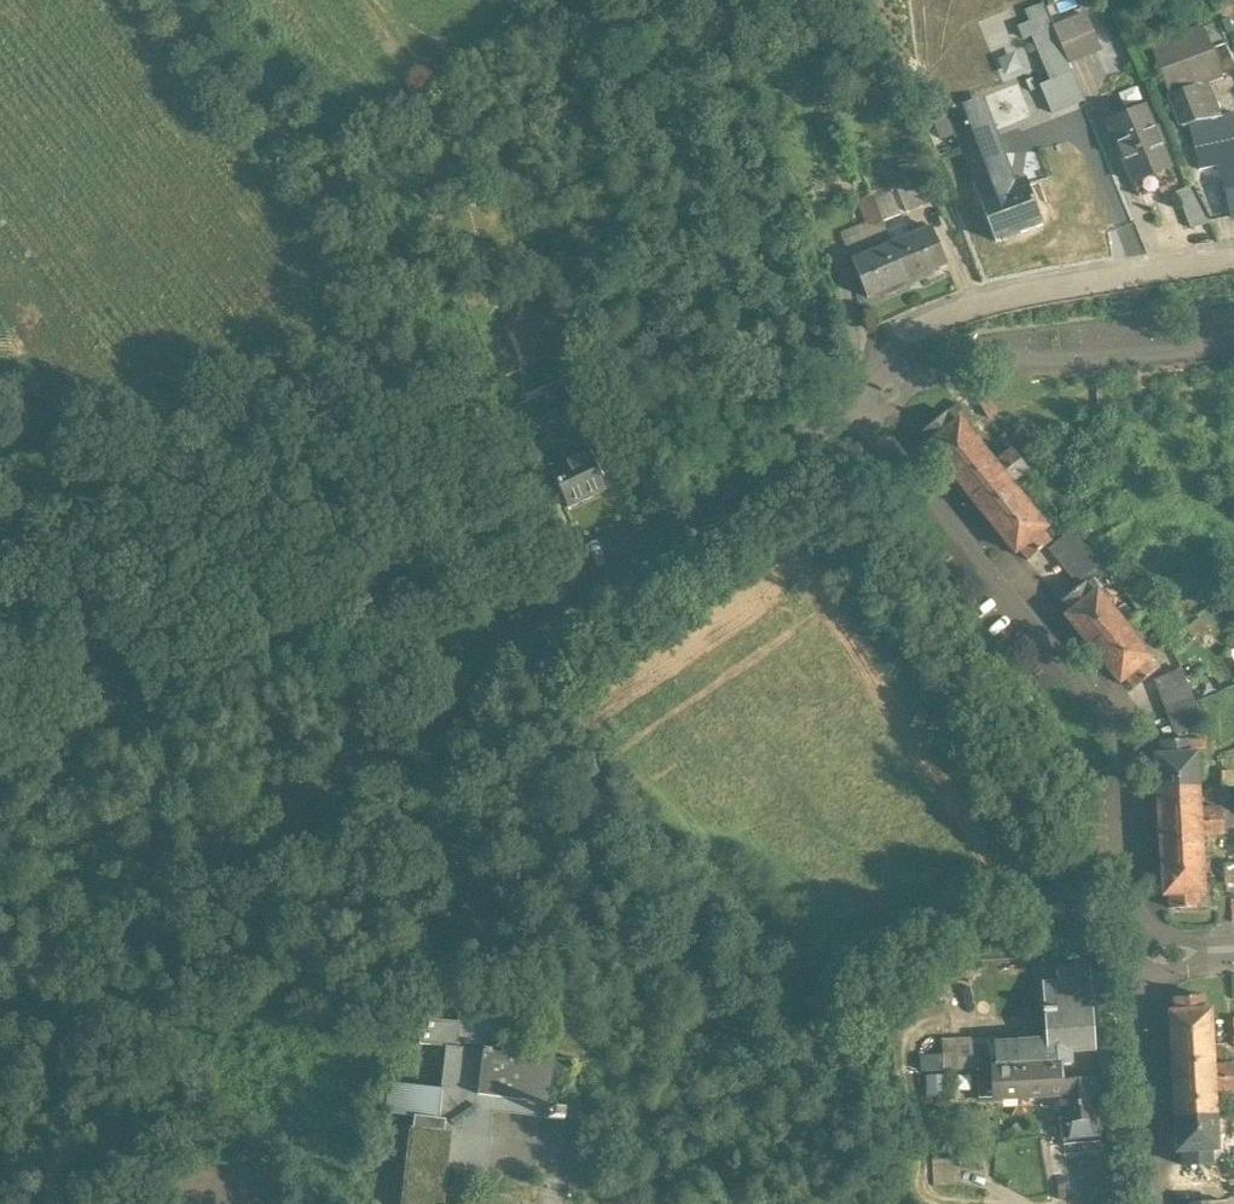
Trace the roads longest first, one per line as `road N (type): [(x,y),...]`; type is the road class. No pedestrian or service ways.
road 1 (residential): [(1144,949),(1129,728),(860,389)]
road 2 (unclassified): [(487,660),(113,927),(59,969),(0,1036)]
road 3 (residential): [(897,375),(891,346),(923,320),(975,302),(1233,255)]
road 4 (residential): [(1233,330),(897,375)]
road 5 (residential): [(1152,1203),(1144,949)]

